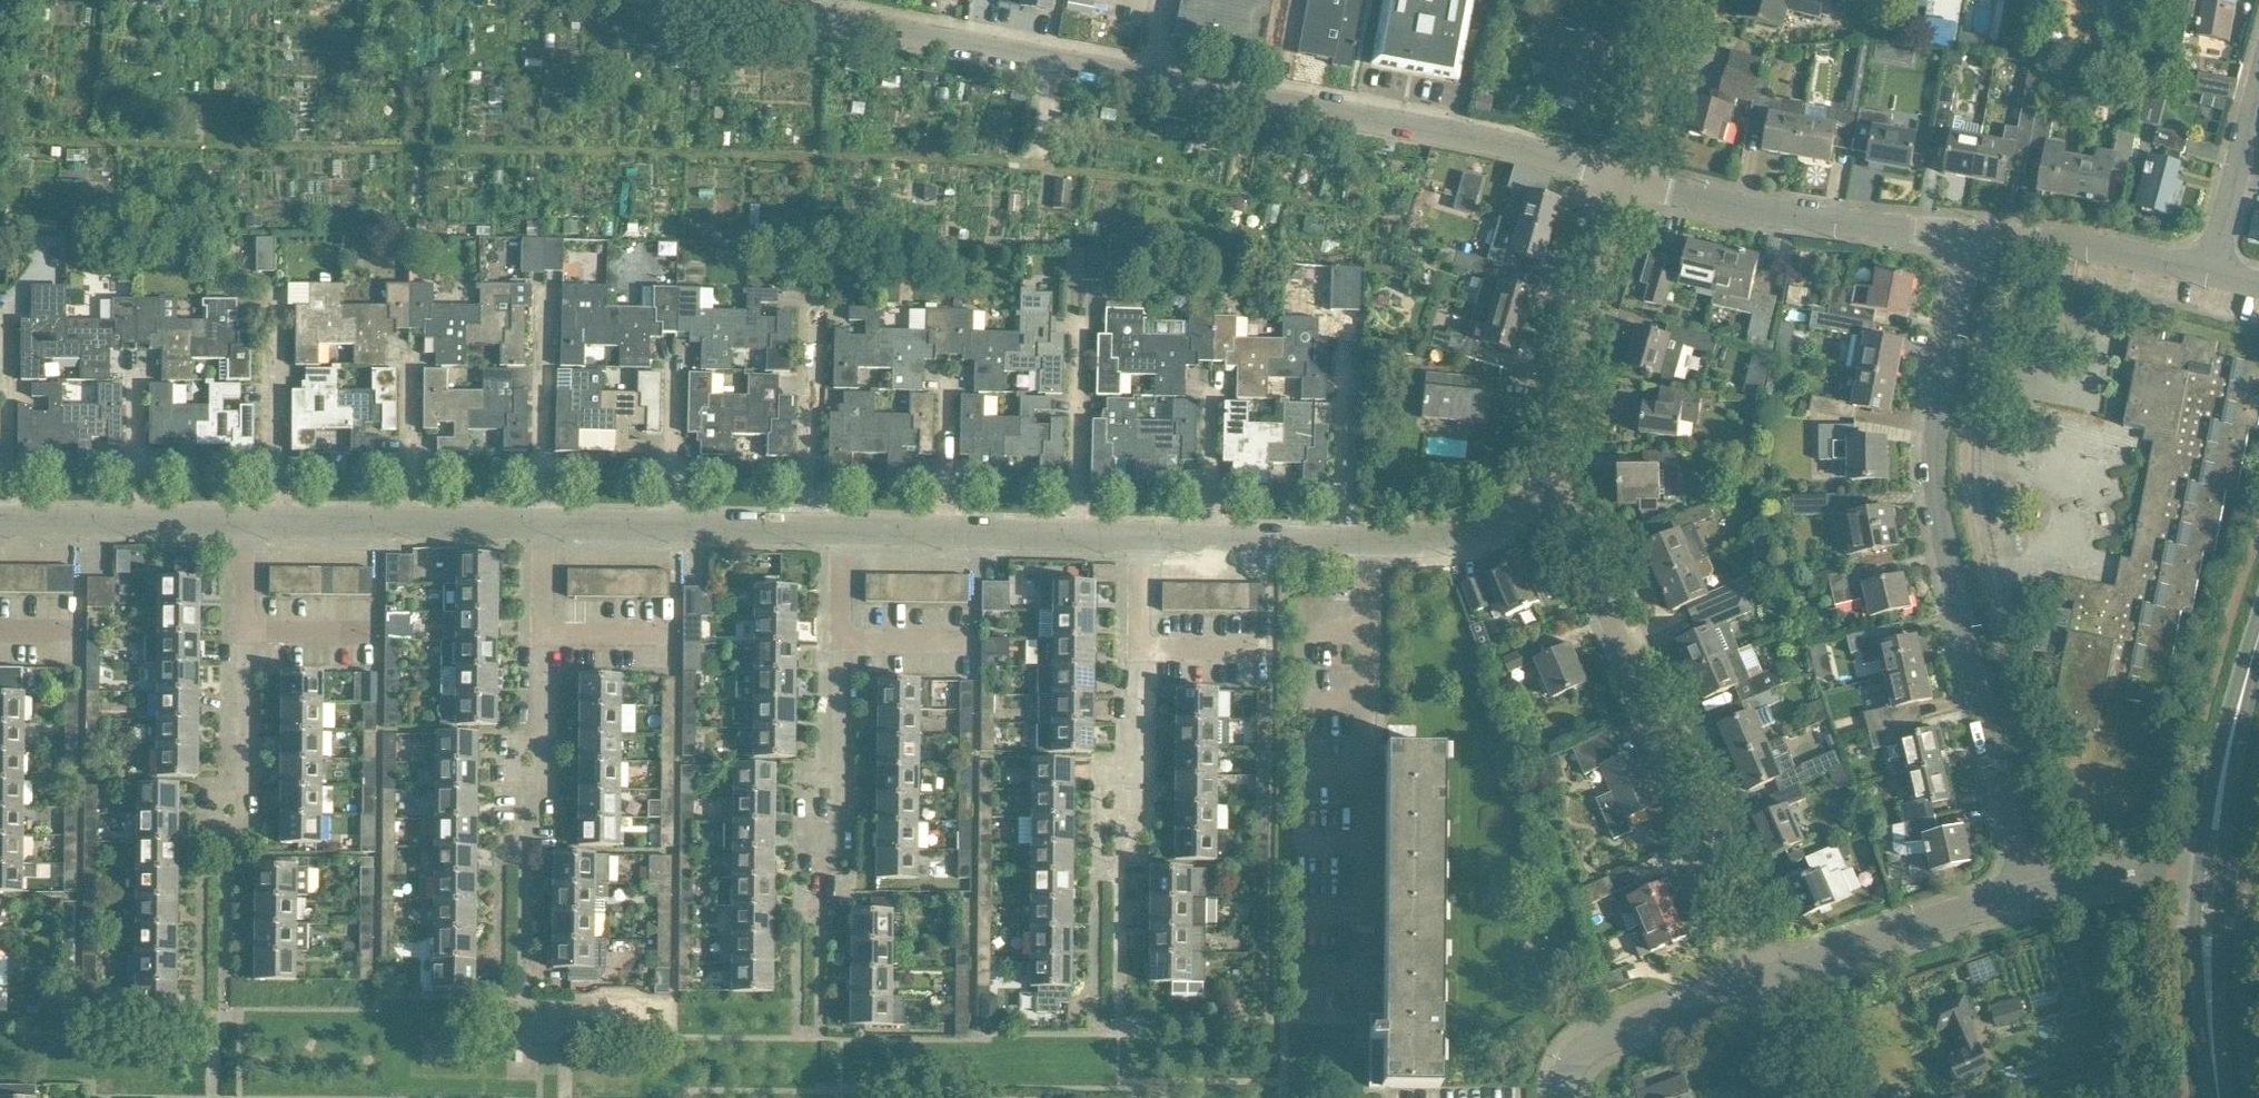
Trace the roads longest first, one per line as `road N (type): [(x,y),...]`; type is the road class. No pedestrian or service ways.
road 1 (residential): [(1624,180),(1454,134),(727,0)]
road 2 (residential): [(2030,895),(1933,495),(1932,444),(1960,247)]
road 3 (residential): [(1370,1097),(1367,541)]
road 4 (residential): [(1771,979),(1558,497)]
road 5 (residential): [(1960,247),(1761,217),(1624,180)]
road 6 (residential): [(1558,497),(1559,434),(1624,180)]
road 7 (residential): [(2030,895),(1771,979)]
road 8 (residential): [(2217,280),(2152,265),(1960,247)]
road 9 (residential): [(1565,1097),(1572,1064),(1590,1043),(1771,979)]
road 10 (residential): [(542,525),(544,293)]
road 11 (residential): [(809,529),(814,299)]
road 12 (tertiary): [(2214,867),(2222,787),(2258,642)]
road 13 (residential): [(274,522),(276,293)]
road 14 (residential): [(5,520),(6,306)]
road 15 (residential): [(1077,535),(1081,323)]
road 16 (residential): [(1367,541),(1425,542),(1482,529),(1558,497)]
road 17 (residential): [(1342,540),(1346,350)]
road 18 (residential): [(1624,180),(1676,0)]
road 19 (residential): [(2214,867),(2030,895)]
road 20 (residential): [(2217,280),(2258,112)]
road 21 (residential): [(410,523),(410,360)]
road 22 (residential): [(671,527),(675,368)]
road 23 (residential): [(945,532),(949,385)]
road 24 (residential): [(136,521),(136,374)]
road 25 (residential): [(1210,538),(1211,395)]
road 26 (residential): [(671,527),(809,529)]
road 27 (residential): [(274,522),(410,523)]
road 28 (residential): [(945,532),(1077,535)]
road 29 (residential): [(410,523),(542,525)]
road 30 (residential): [(1210,538),(1342,540)]
road 31 (residential): [(5,520),(136,521)]
road 32 (tertiary): [(2221,1097),(2209,968)]
road 33 (residential): [(542,525),(671,527)]
road 34 (residential): [(1823,1097),(1771,979)]

